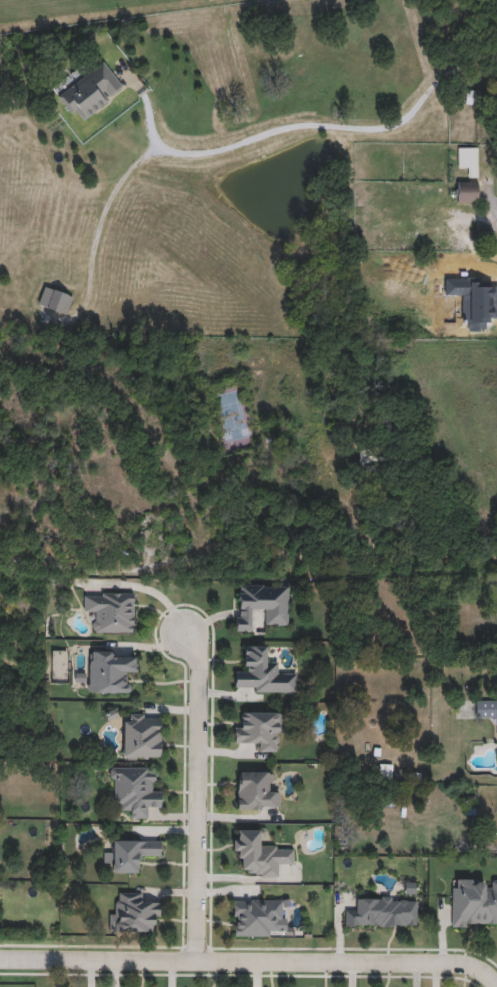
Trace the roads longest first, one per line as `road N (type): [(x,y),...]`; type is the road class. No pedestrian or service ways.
road 1 (residential): [(484,973),(452,962),(0,959)]
road 2 (residential): [(199,964),(198,660),(184,629)]

